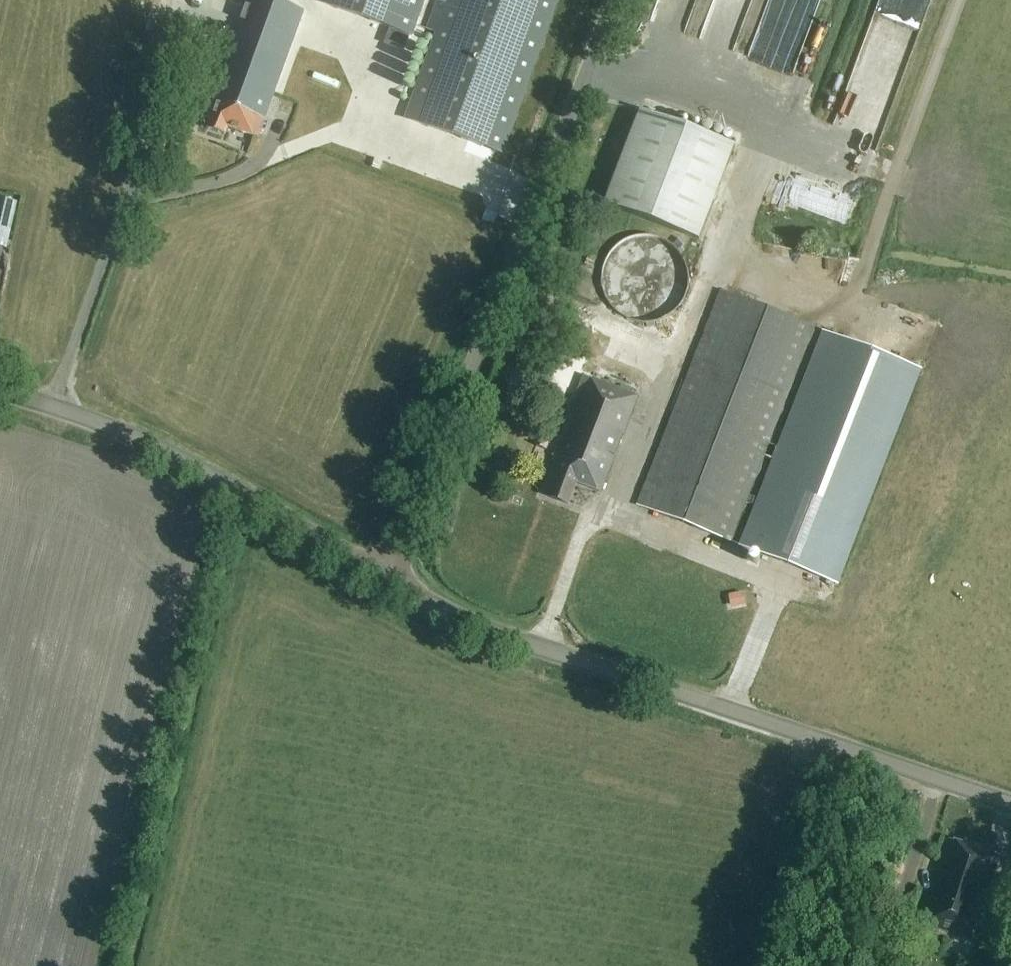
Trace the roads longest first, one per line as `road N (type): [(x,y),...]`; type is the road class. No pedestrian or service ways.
road 1 (track): [(961,0),(854,301),(713,279),(612,506),(580,543),(545,647)]
road 2 (tertiary): [(1010,802),(503,633),(384,572)]
road 3 (unclassified): [(384,572),(611,0)]
road 4 (tertiary): [(384,572),(163,450),(0,389)]
road 5 (track): [(937,779),(877,965)]

